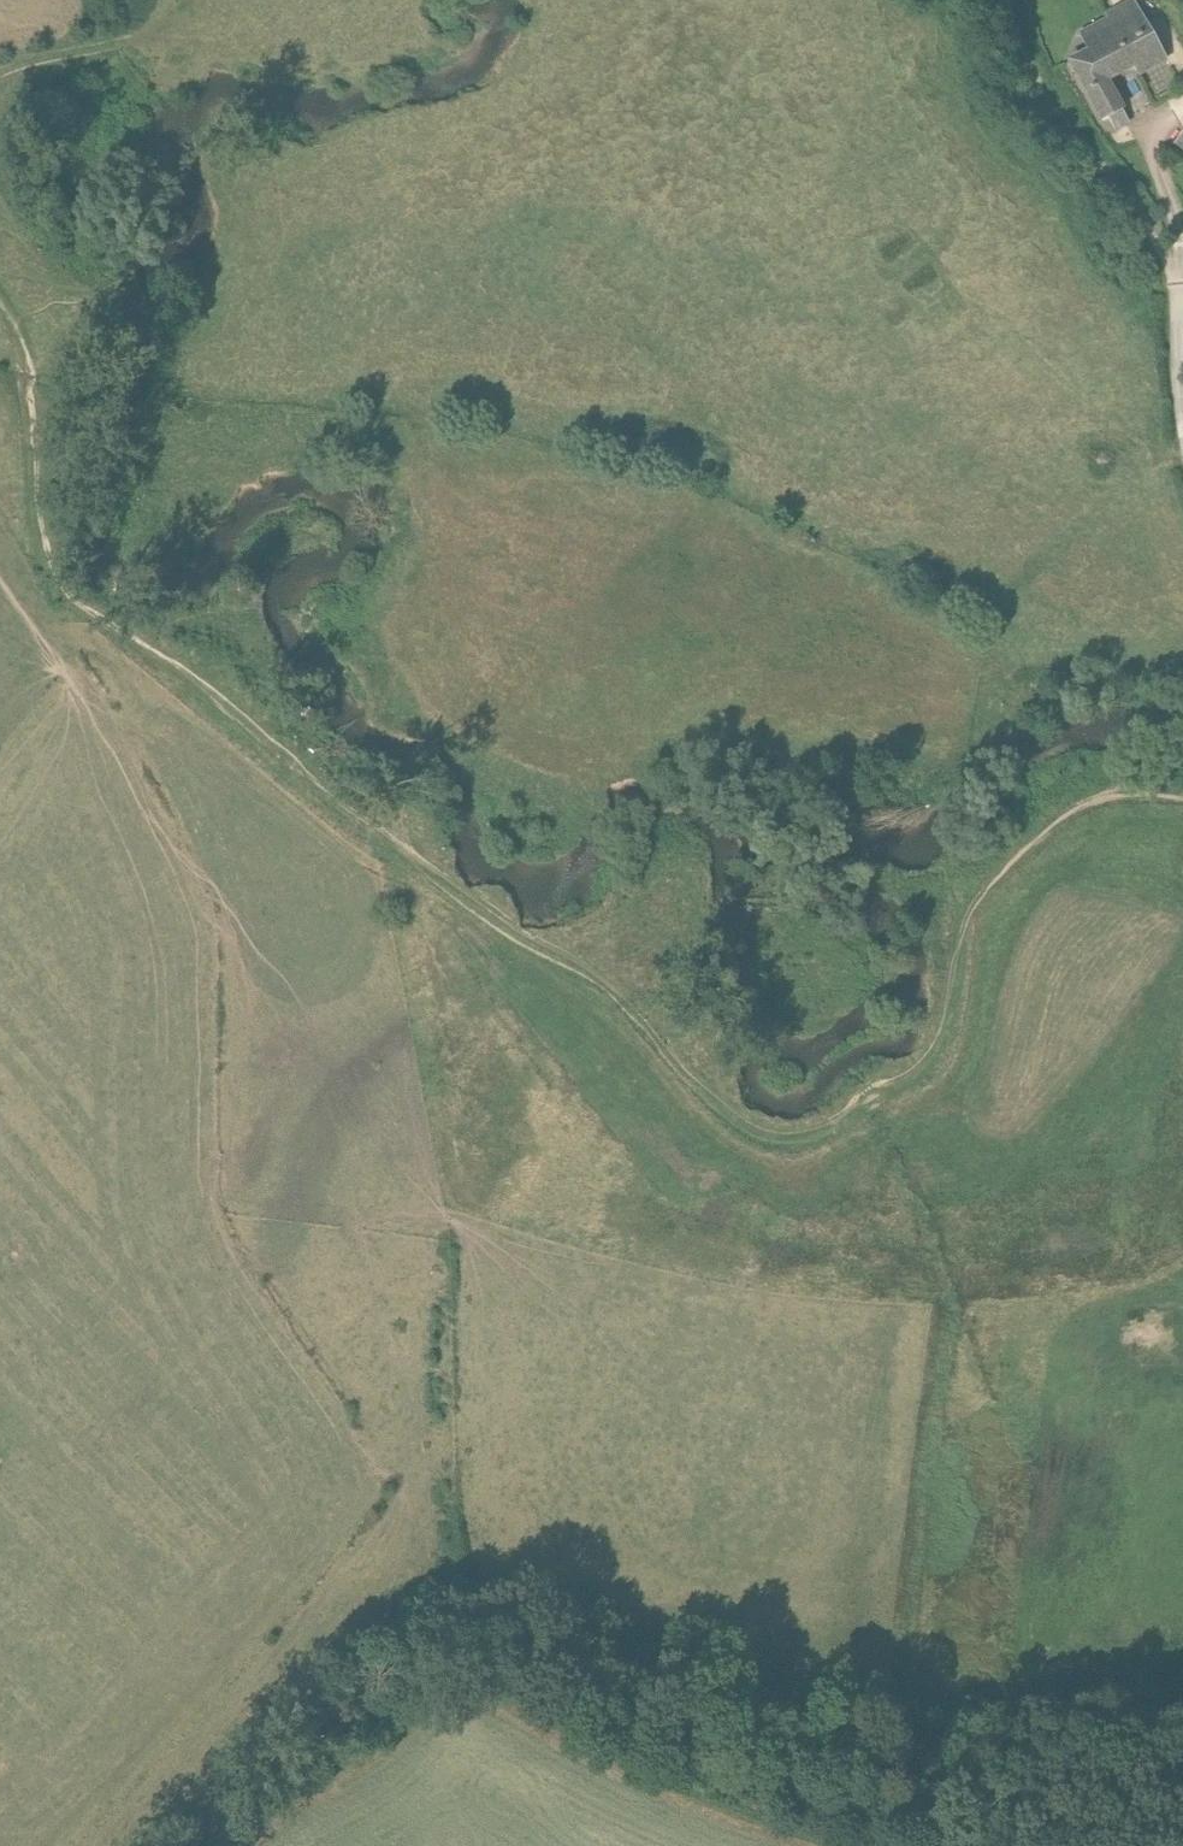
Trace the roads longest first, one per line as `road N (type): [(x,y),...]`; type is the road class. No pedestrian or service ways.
road 1 (track): [(1175,284),(1148,228),(1033,74),(1007,0)]
road 2 (track): [(1182,409),(1175,284)]

